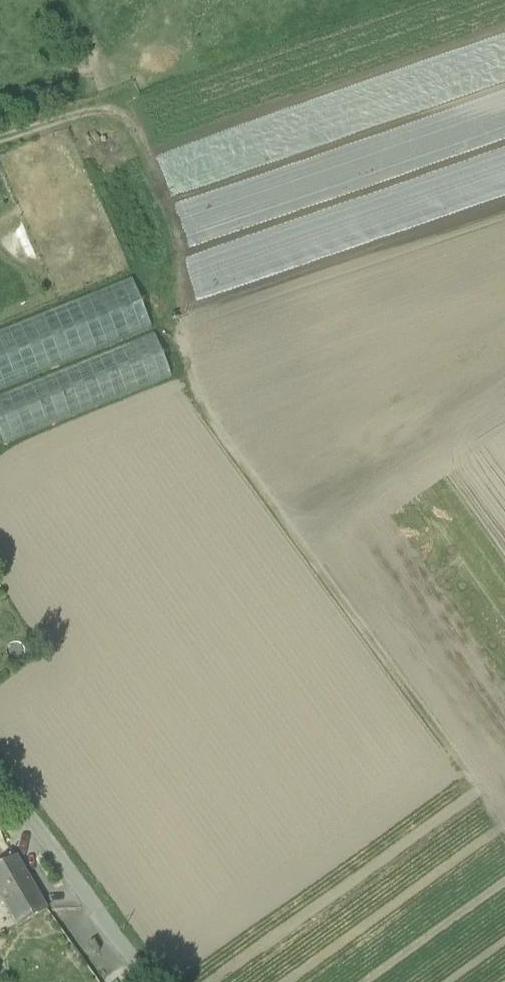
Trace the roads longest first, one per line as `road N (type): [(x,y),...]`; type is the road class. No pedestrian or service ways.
road 1 (unclassified): [(0,781),(148,981)]

